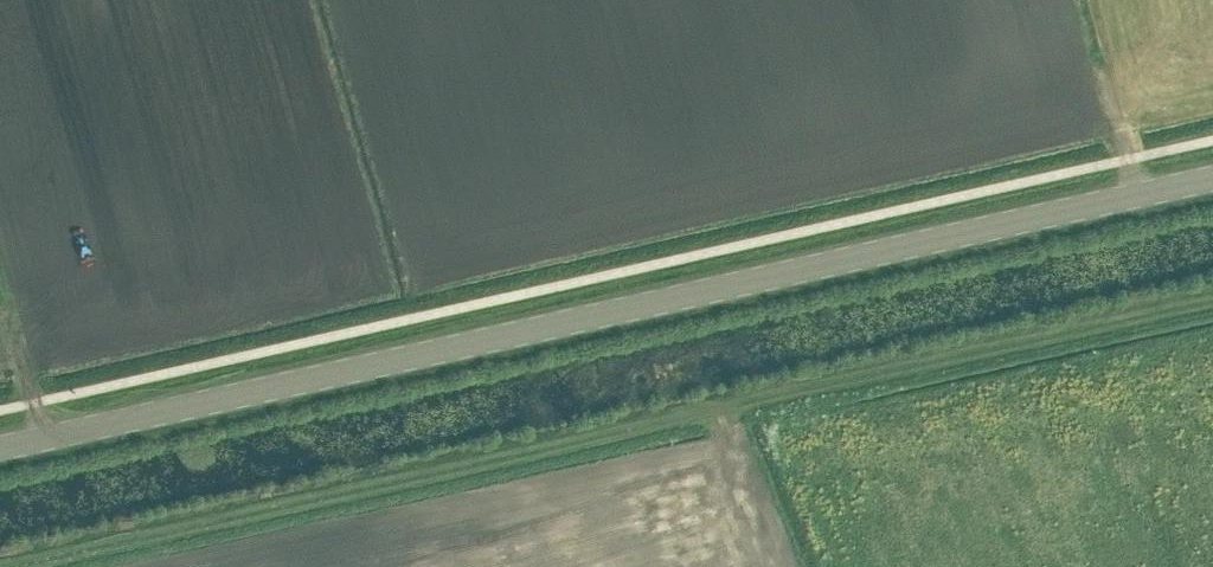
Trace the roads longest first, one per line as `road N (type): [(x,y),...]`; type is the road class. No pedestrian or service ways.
road 1 (tertiary): [(1212,178),(0,446)]
road 2 (track): [(9,566),(1212,301)]

